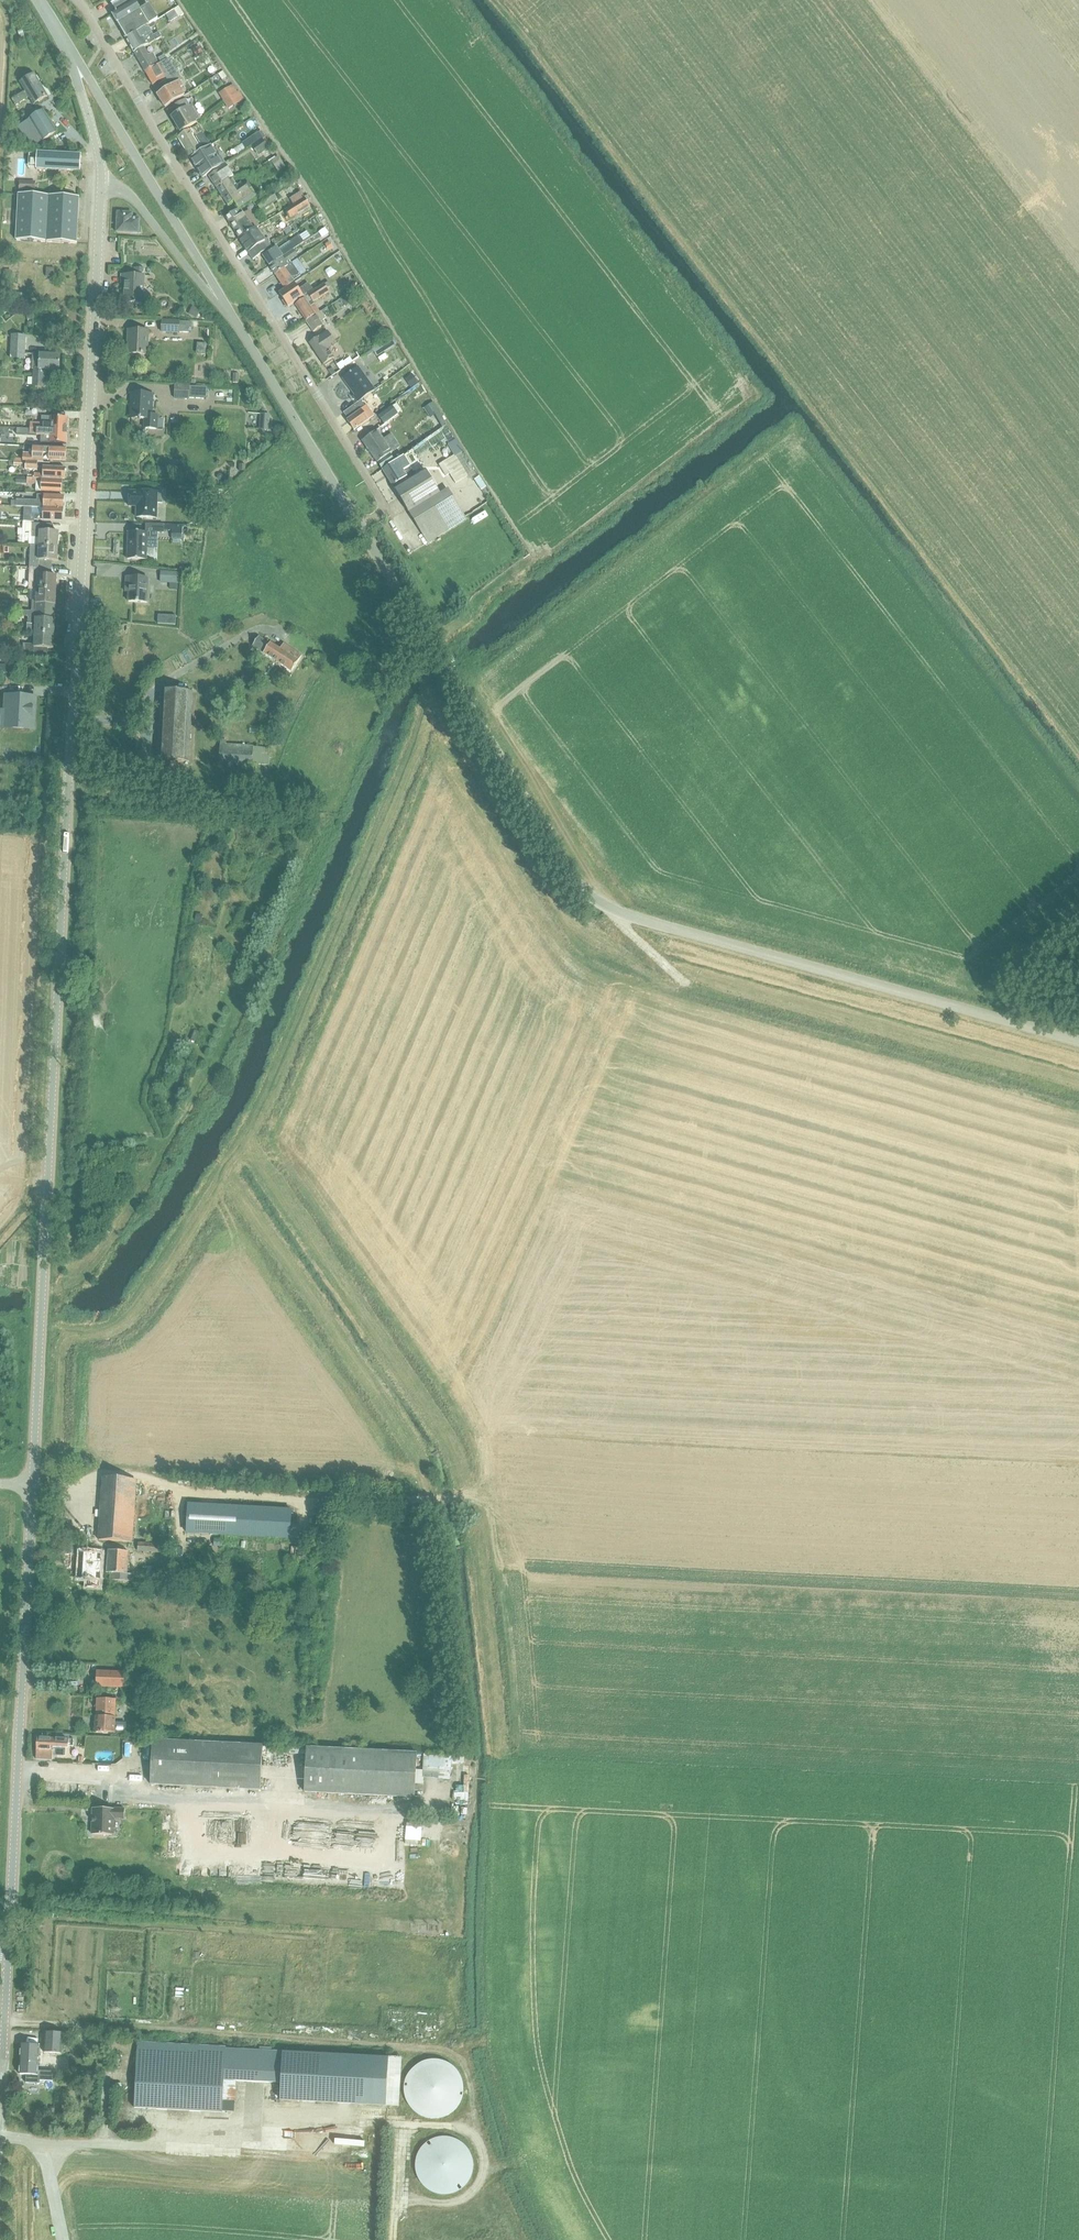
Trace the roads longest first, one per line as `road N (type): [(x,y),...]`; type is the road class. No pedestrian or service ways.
road 1 (tertiary): [(32,1486),(102,183)]
road 2 (tertiary): [(1078,1042),(599,902),(571,874),(365,535)]
road 3 (track): [(454,681),(423,707),(242,1126),(128,1308),(109,1317),(42,1314)]
road 4 (residential): [(365,535),(385,506),(76,0)]
road 5 (tertiary): [(9,1939),(32,1486)]
road 6 (tertiary): [(231,315),(73,57)]
road 7 (tertiary): [(365,535),(231,315)]
road 8 (tertiary): [(231,315),(127,190),(102,183)]
road 9 (unclassified): [(2,2082),(9,1939)]
road 10 (tertiary): [(102,183),(73,57)]

